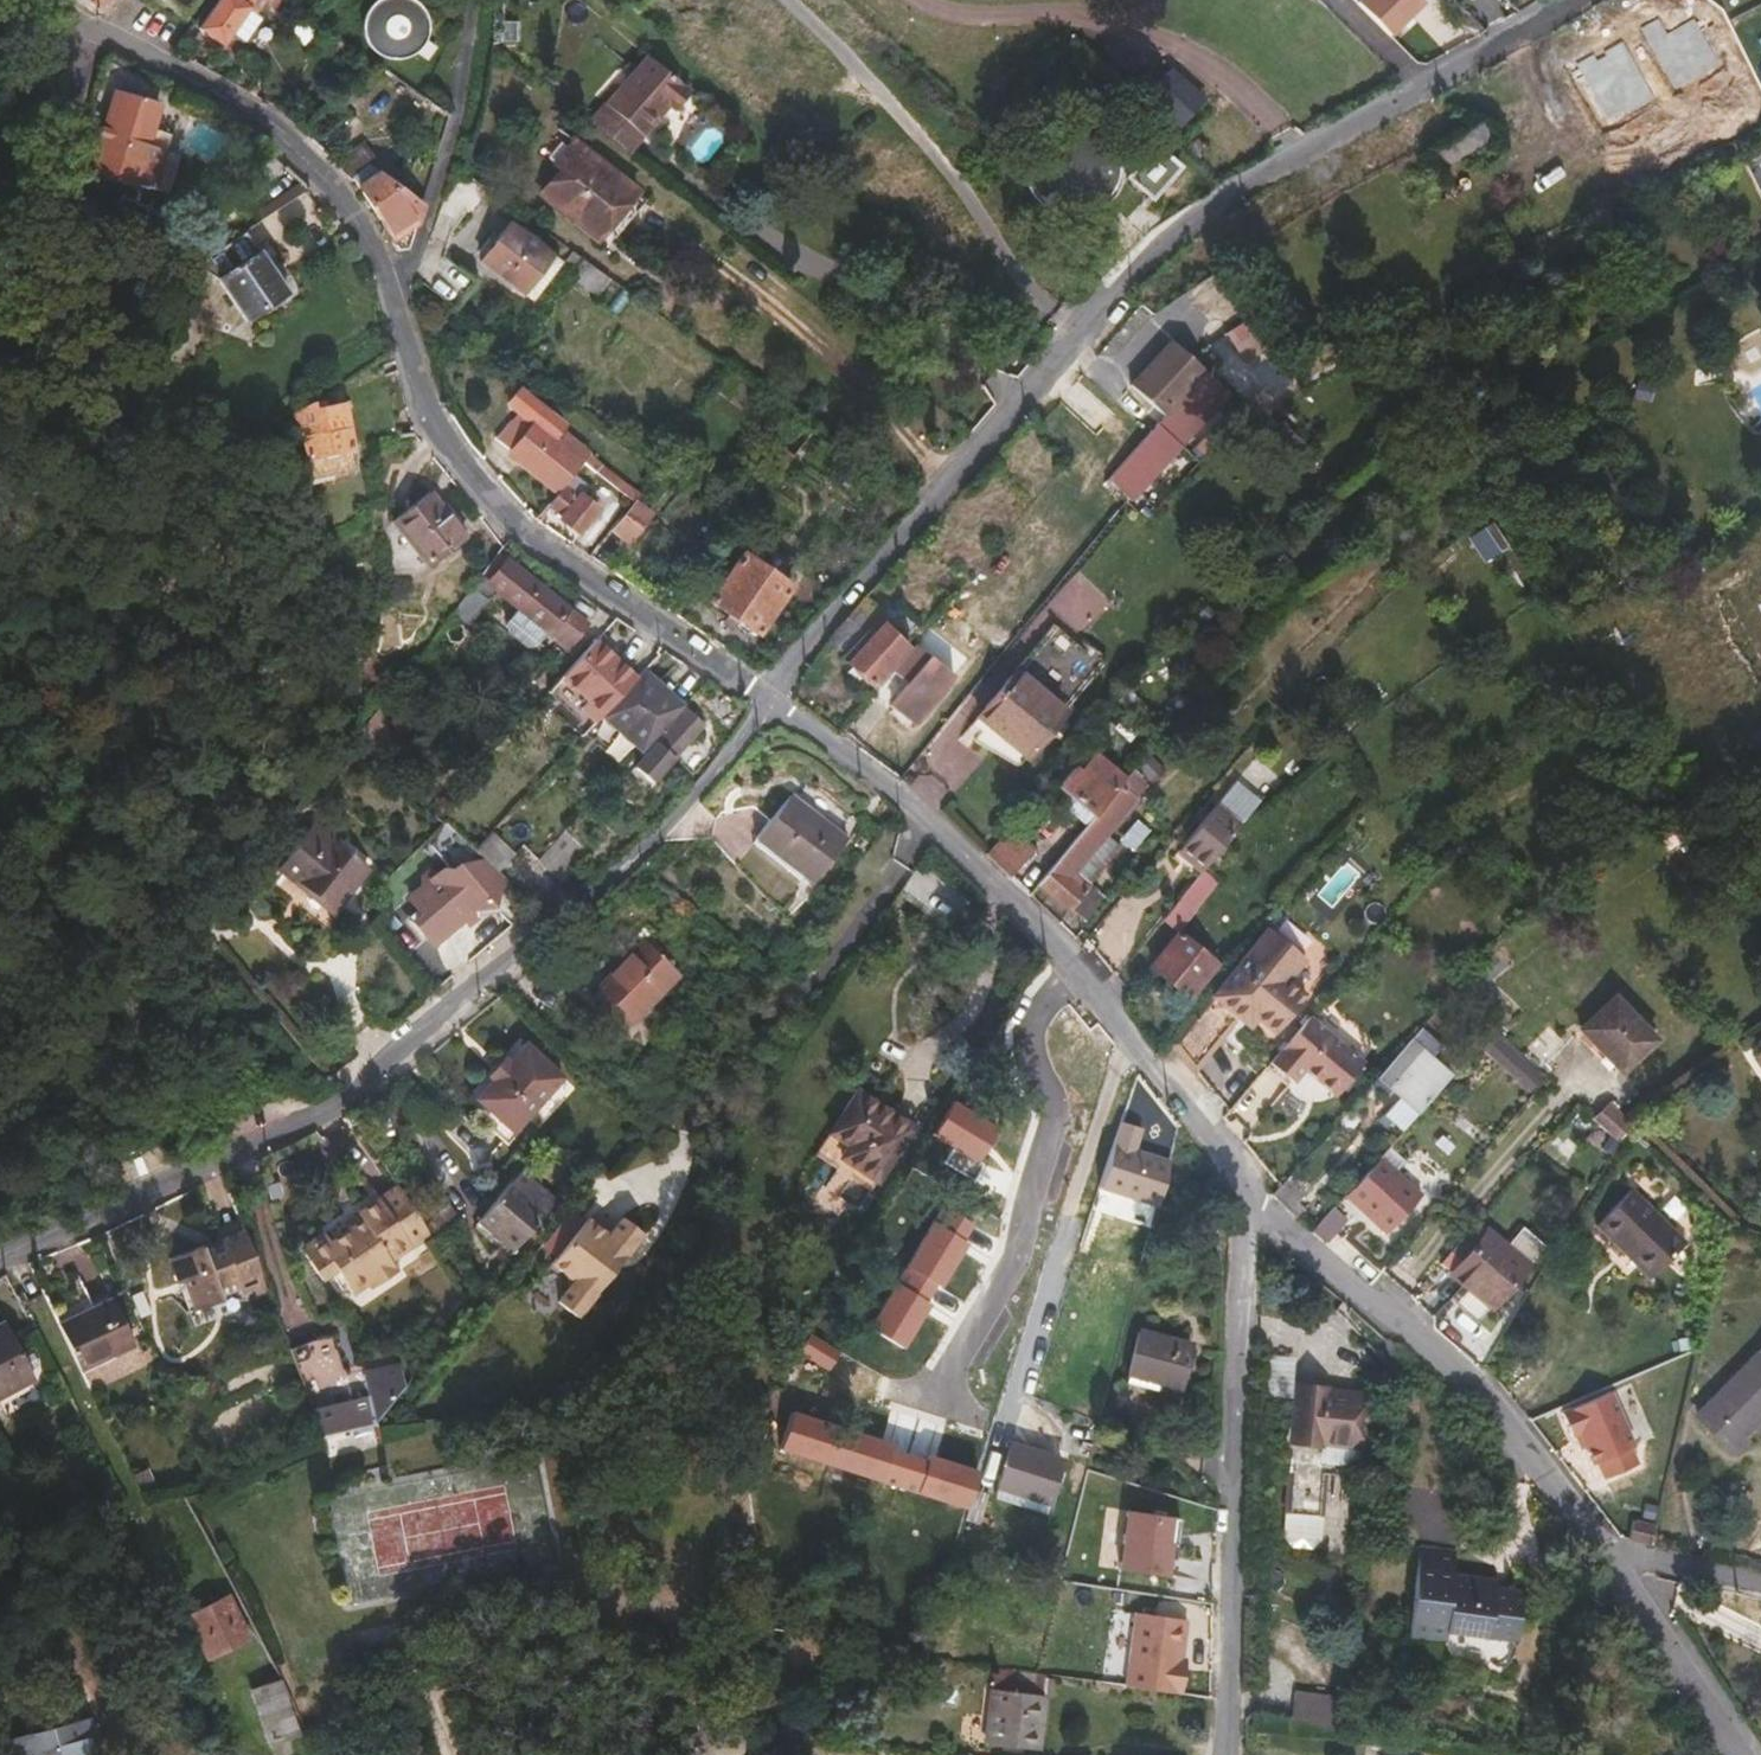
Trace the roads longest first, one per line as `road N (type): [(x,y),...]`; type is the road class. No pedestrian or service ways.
road 1 (residential): [(1577,0),(1296,151),(1133,271),(765,696)]
road 2 (residential): [(52,0),(76,27),(250,119),(329,195),(393,281),(433,422),(508,518),(765,696)]
road 3 (residential): [(0,1257),(337,1106),(676,818),(748,731),(765,696)]
road 4 (residential): [(1741,1754),(1613,1558),(1518,1434),(1237,1185)]
road 5 (residential): [(1237,1185),(1059,954),(909,812),(765,696)]
road 6 (residential): [(1219,1754),(1237,1185)]

